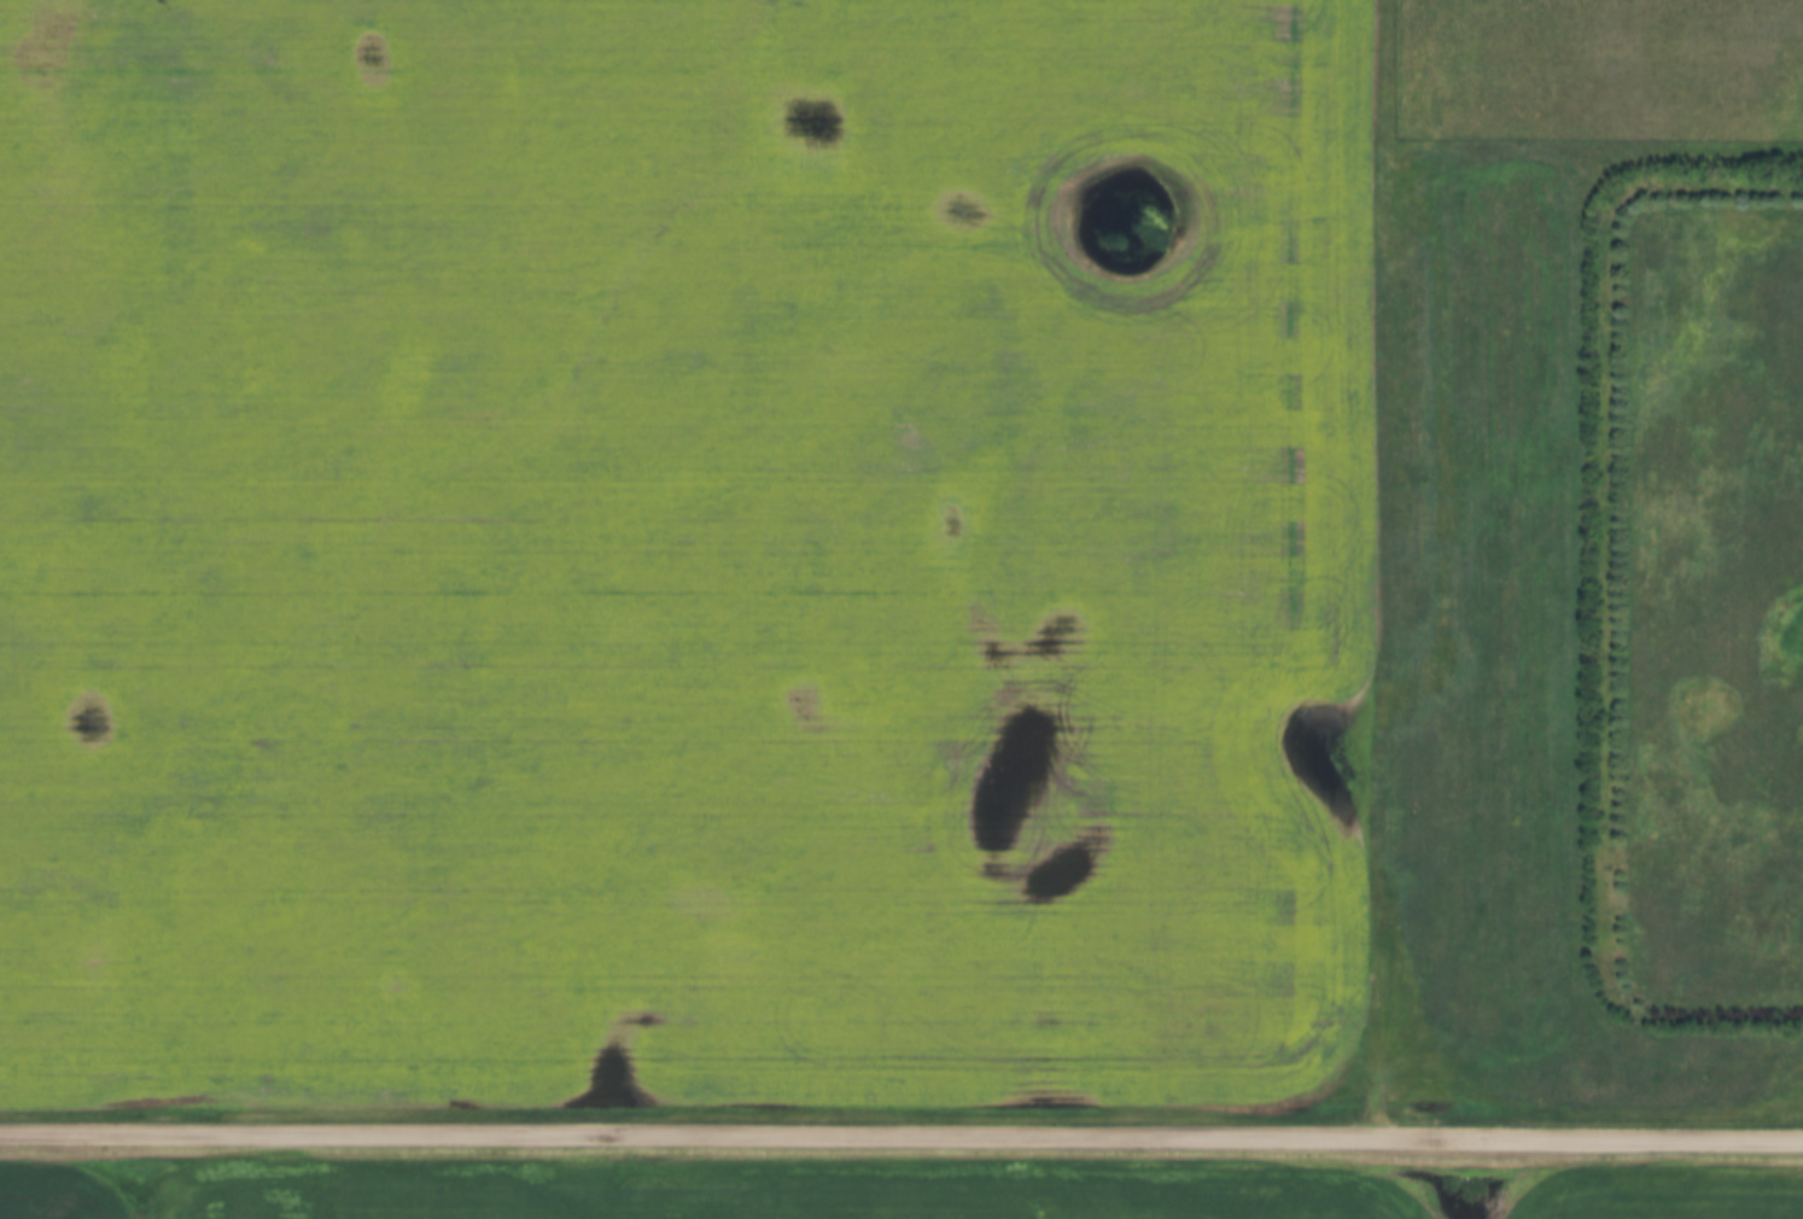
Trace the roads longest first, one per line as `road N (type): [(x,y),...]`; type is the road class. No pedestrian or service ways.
road 1 (residential): [(1802,1131),(0,1125)]

